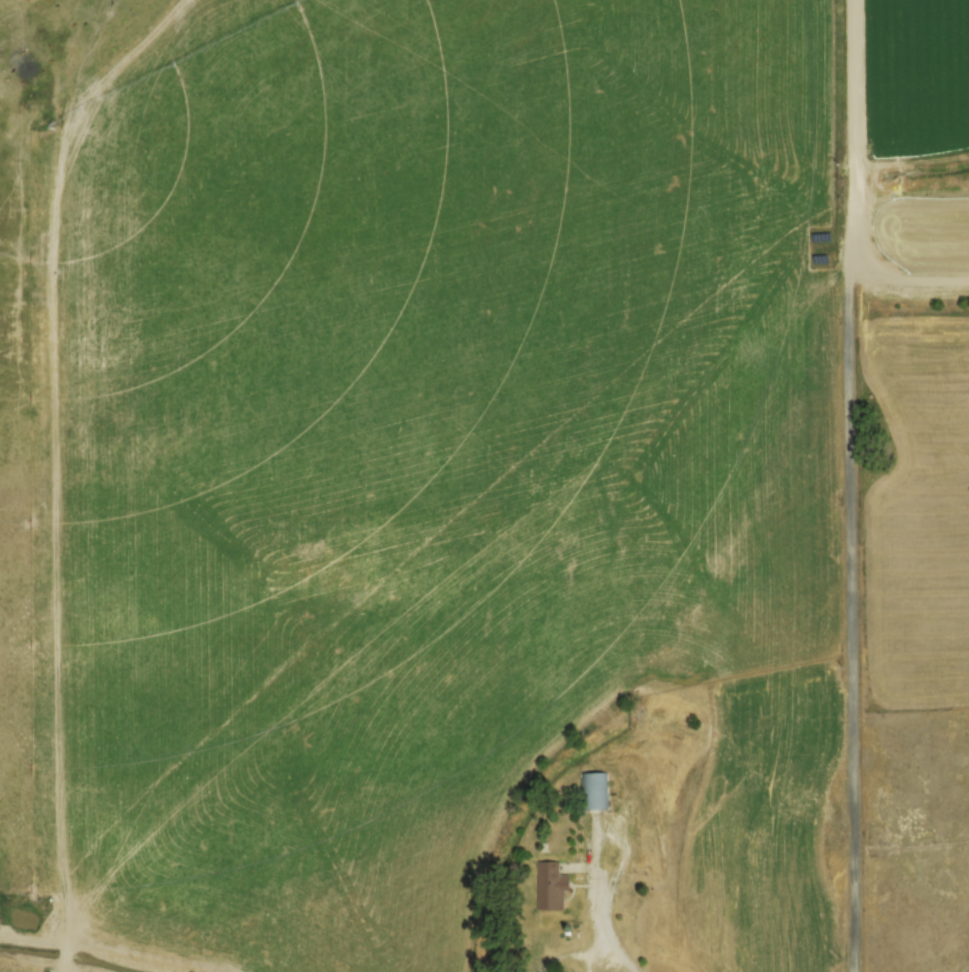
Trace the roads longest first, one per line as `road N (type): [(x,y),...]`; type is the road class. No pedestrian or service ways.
road 1 (residential): [(860,258),(857,0)]

